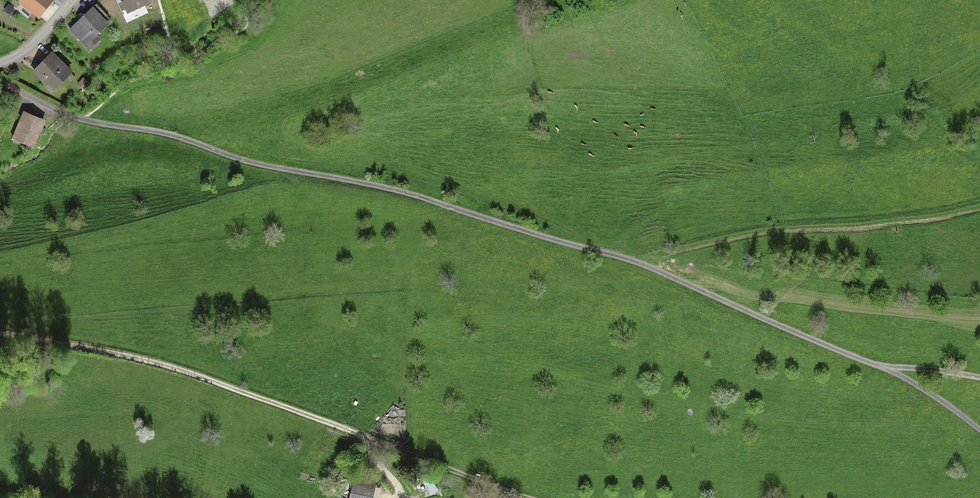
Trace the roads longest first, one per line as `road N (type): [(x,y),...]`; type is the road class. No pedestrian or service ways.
road 1 (track): [(81,119),(399,190),(656,269),(901,376),(979,431)]
road 2 (track): [(530,497),(173,368),(0,333)]

